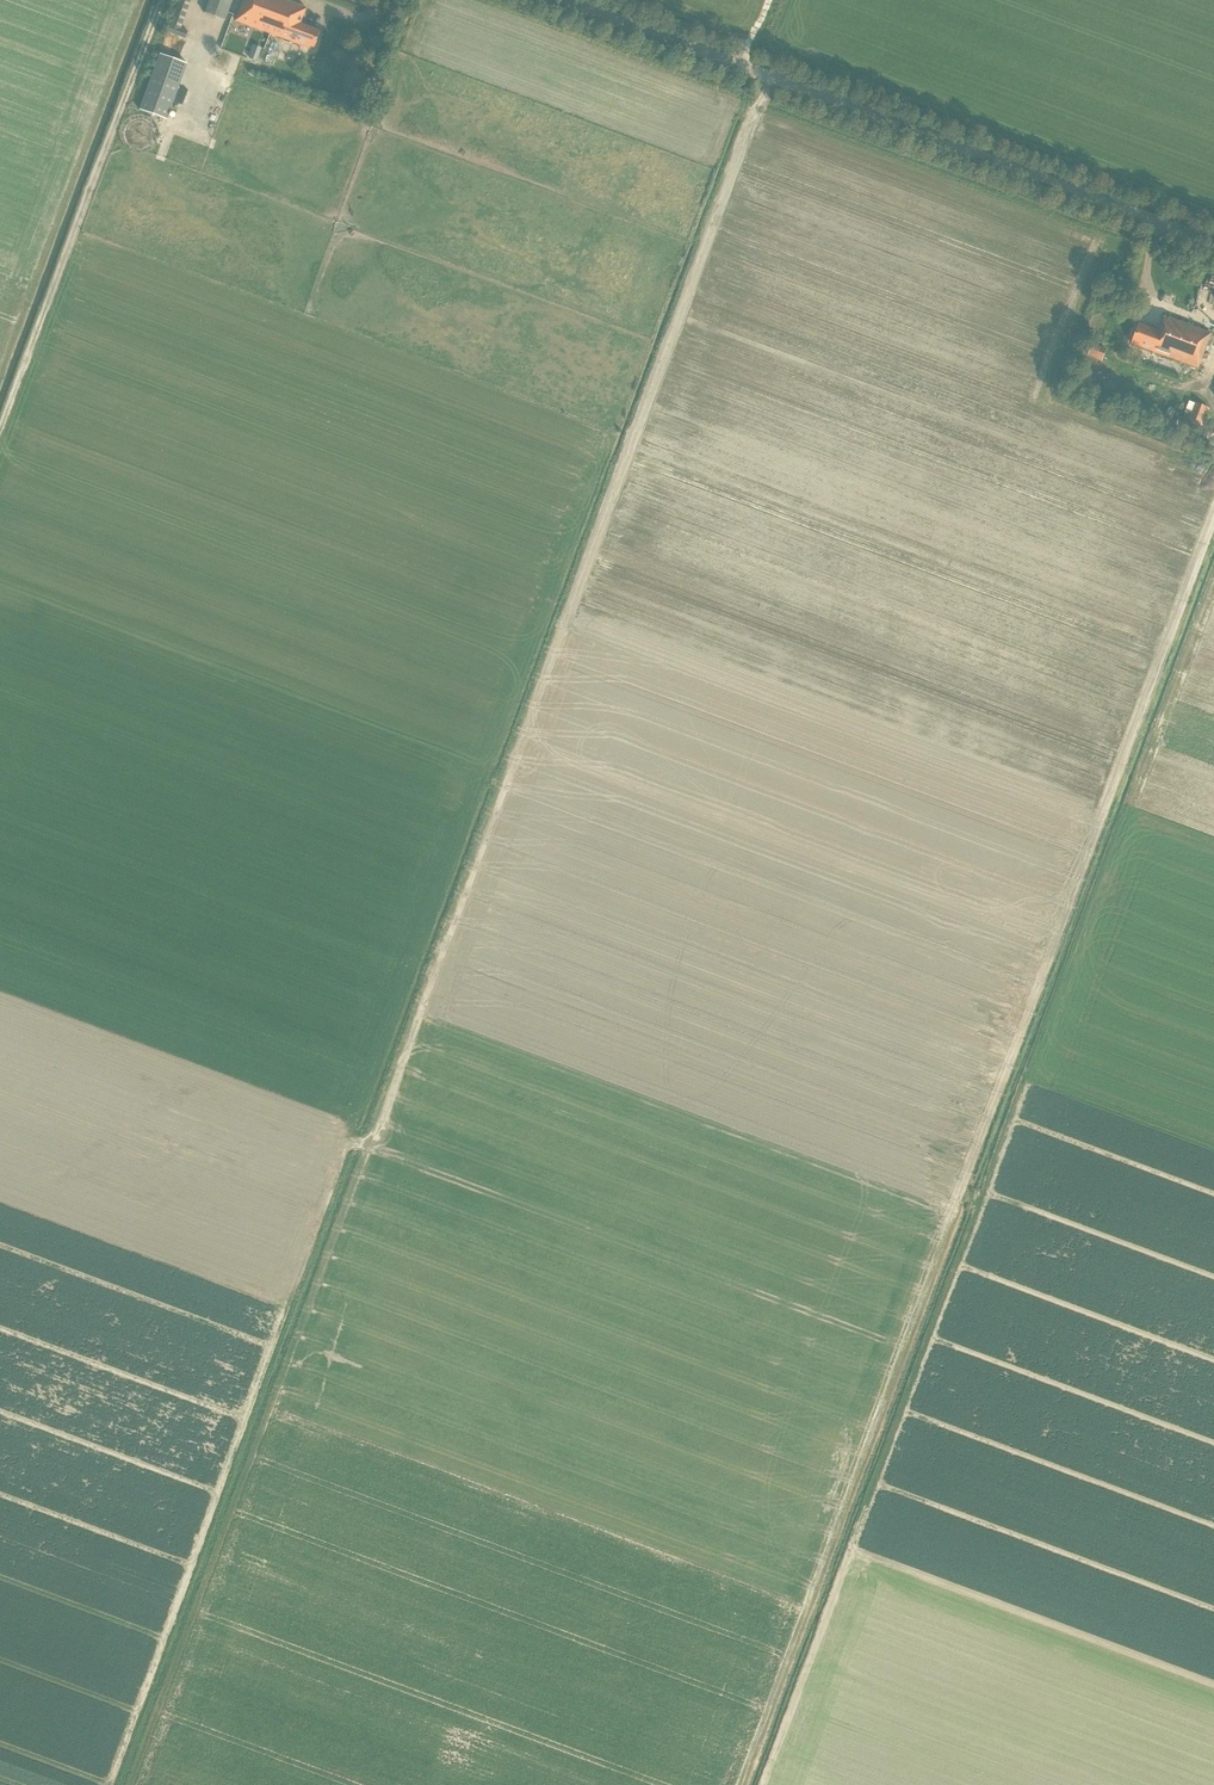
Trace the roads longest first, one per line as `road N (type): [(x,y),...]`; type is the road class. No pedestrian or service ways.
road 1 (unclassified): [(1213,245),(556,0)]

